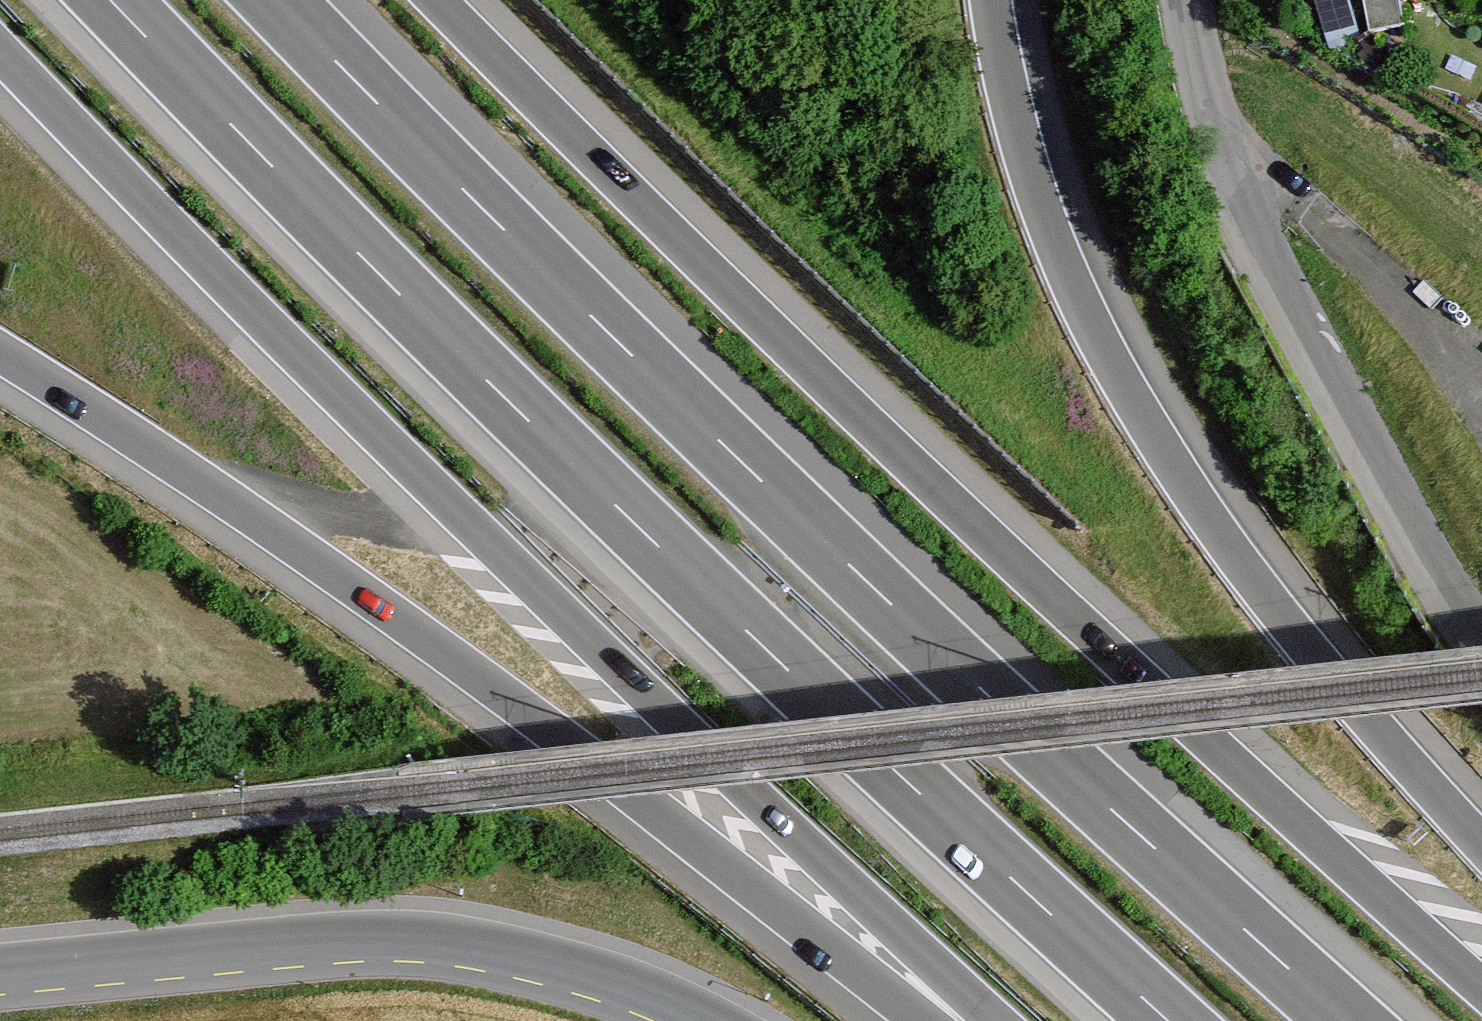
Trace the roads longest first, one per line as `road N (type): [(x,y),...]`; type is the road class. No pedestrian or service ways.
road 1 (motorway): [(1349,1020),(756,475),(278,0)]
road 2 (motorway): [(109,0),(706,596),(1165,1020)]
road 3 (motorway): [(1481,983),(864,418),(436,0)]
road 4 (motorway): [(0,53),(411,468),(994,1020)]
road 5 (motorway): [(0,354),(332,574),(937,1020)]
road 6 (motorway): [(1481,840),(1302,637),(1125,382),(1071,279),(1026,160),(993,0)]
road 7 (residential): [(0,974),(376,938),(451,942),(599,976),(703,1020)]
road 8 (residential): [(1481,640),(1403,522),(1268,280),(1241,218),(1184,0)]

